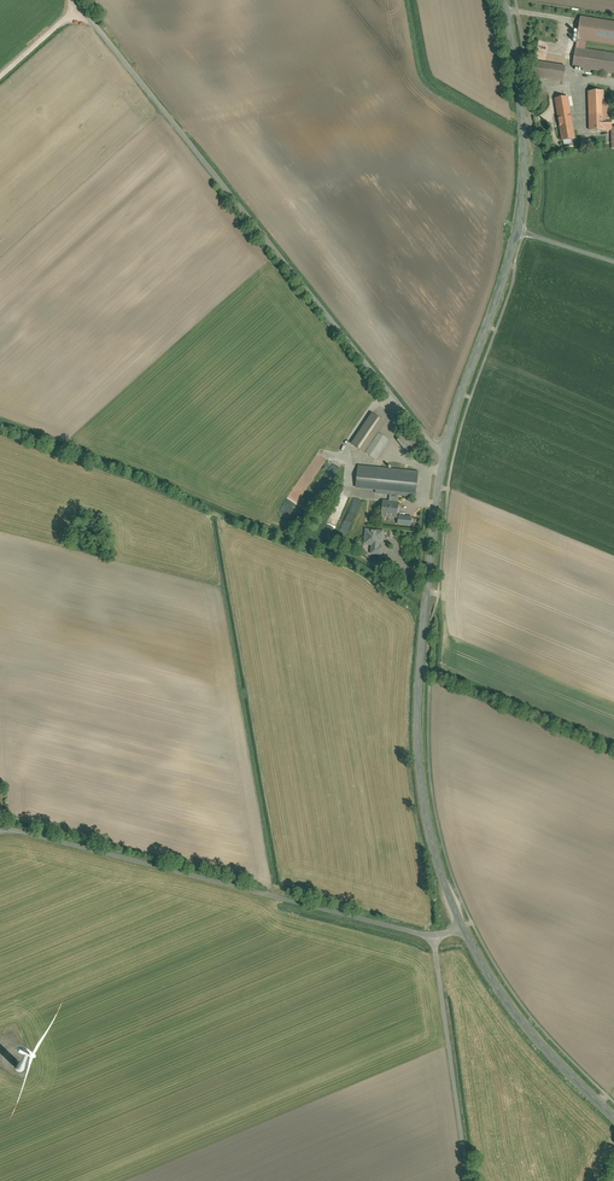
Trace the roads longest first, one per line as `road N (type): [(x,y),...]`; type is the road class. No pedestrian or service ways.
road 1 (unclassified): [(444,452),(427,442),(73,0)]
road 2 (tertiary): [(444,452),(418,747),(432,843),(464,928)]
road 3 (unclassified): [(433,938),(0,832)]
road 4 (unclassified): [(467,1180),(433,938)]
road 5 (tertiary): [(464,928),(514,1011),(613,1118)]
road 6 (tertiary): [(516,230),(444,452)]
road 7 (tertiary): [(505,0),(522,120),(516,230)]

